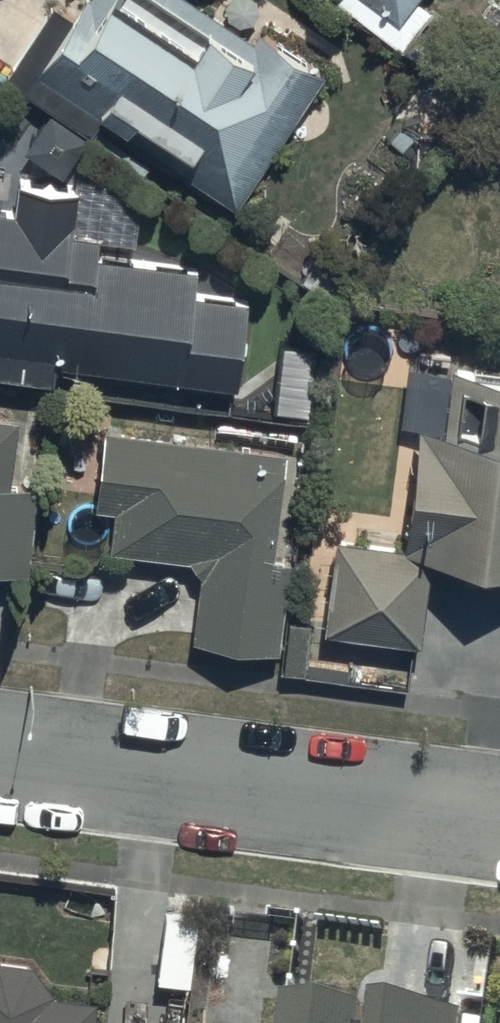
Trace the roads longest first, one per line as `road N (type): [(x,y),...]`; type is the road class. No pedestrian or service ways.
road 1 (residential): [(0,747),(499,812)]

